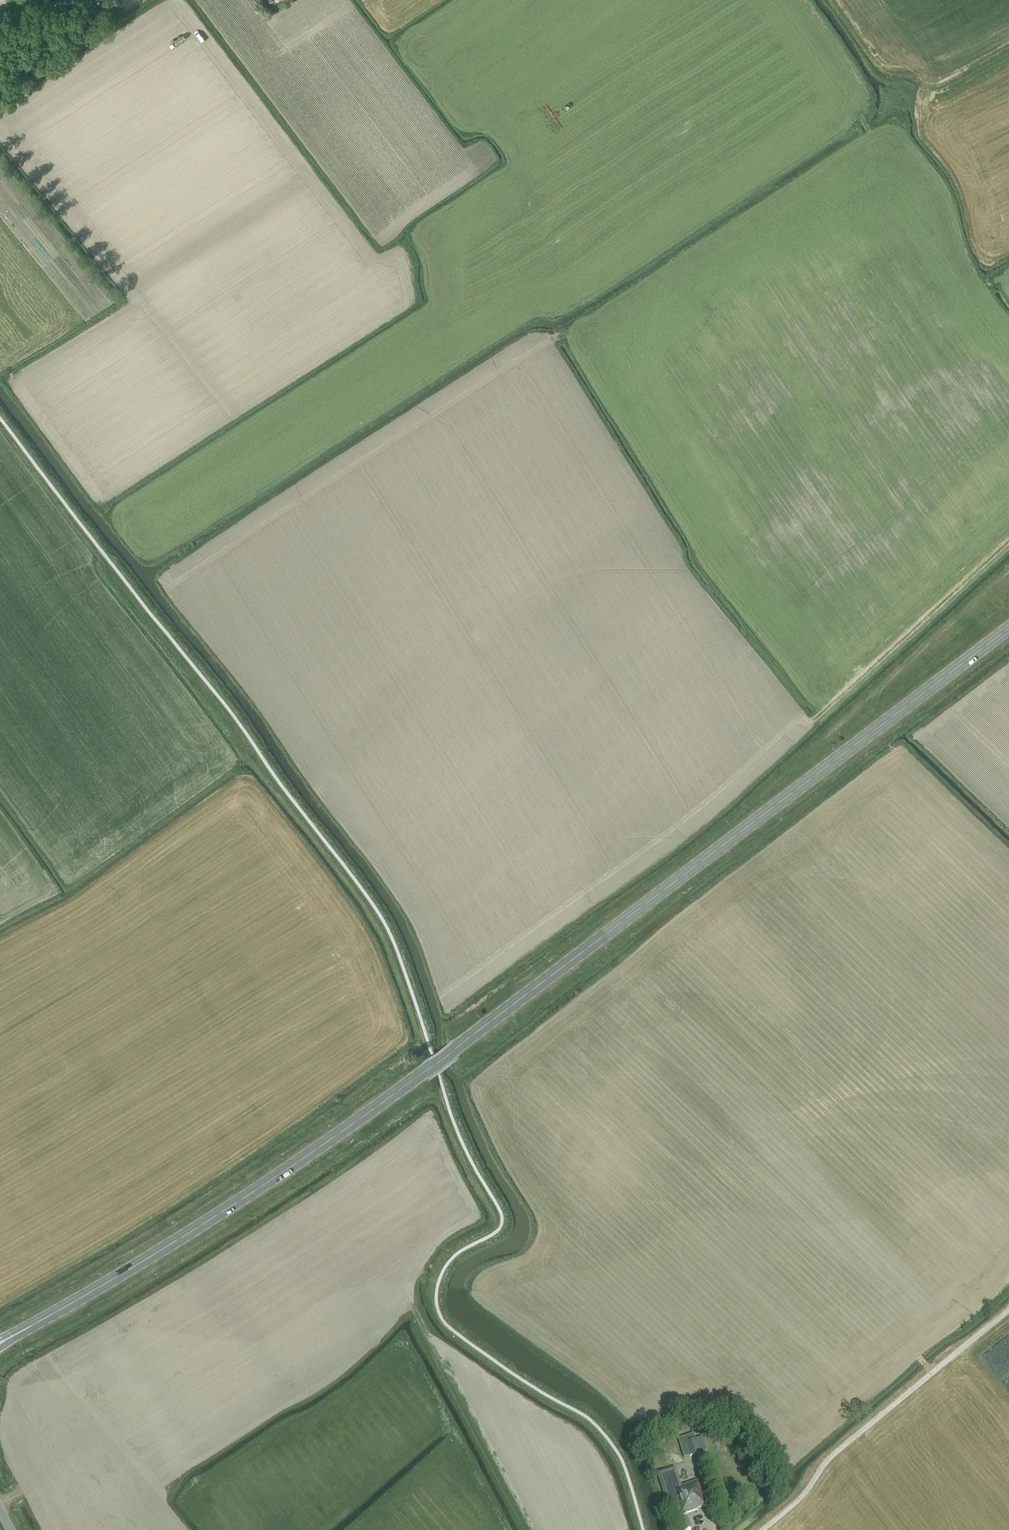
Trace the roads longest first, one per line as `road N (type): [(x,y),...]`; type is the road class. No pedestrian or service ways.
road 1 (primary): [(1008,627),(369,1111),(35,1324)]
road 2 (track): [(762,1529),(805,1493),(832,1455),(1008,1309)]
road 3 (track): [(811,721),(1008,541)]

